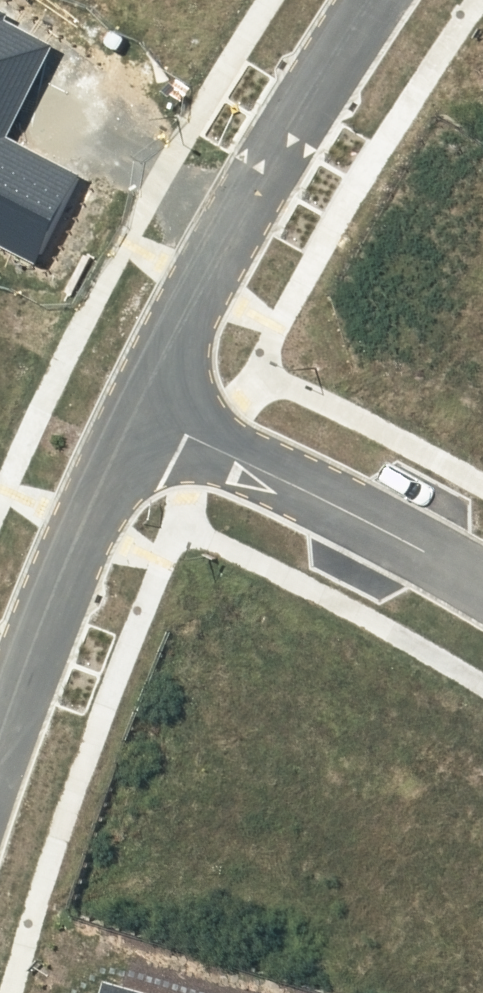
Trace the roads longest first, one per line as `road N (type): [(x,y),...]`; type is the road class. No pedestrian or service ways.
road 1 (residential): [(418,0),(244,240),(145,404)]
road 2 (residential): [(482,581),(145,404)]
road 3 (residential): [(145,404),(17,664),(0,718)]

